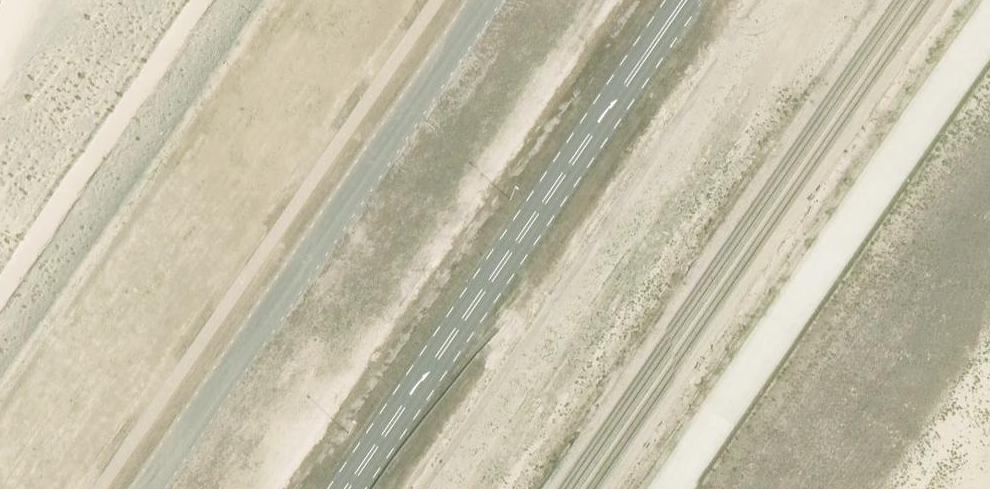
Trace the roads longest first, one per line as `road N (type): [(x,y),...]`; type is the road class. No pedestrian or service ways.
road 1 (secondary): [(686,0),(349,488)]
road 2 (unclassified): [(487,0),(151,488)]
road 3 (unclassified): [(761,488),(989,159)]

